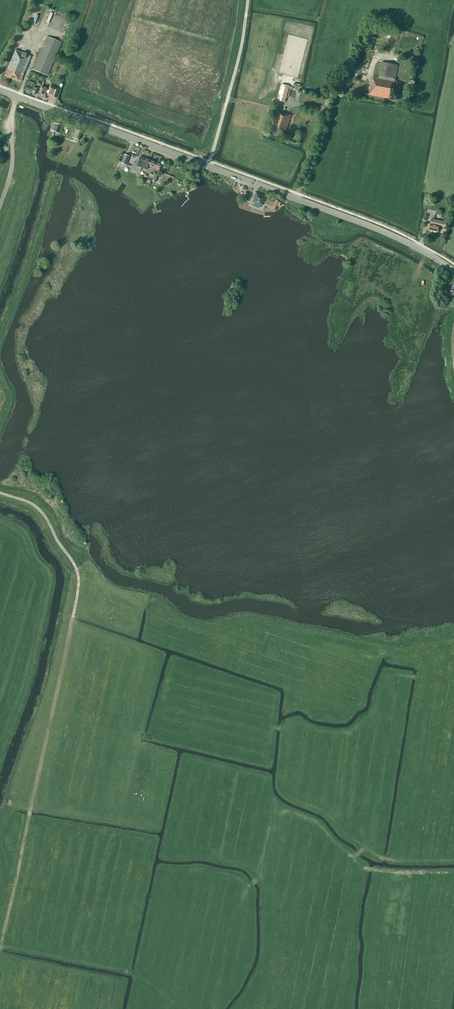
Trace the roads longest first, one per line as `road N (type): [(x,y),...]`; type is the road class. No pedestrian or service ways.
road 1 (track): [(0,493),(43,514),(79,584),(0,953)]
road 2 (tertiary): [(453,271),(389,234),(209,166)]
road 3 (tertiary): [(209,166),(0,91)]
road 4 (unclassified): [(209,166),(248,0)]

